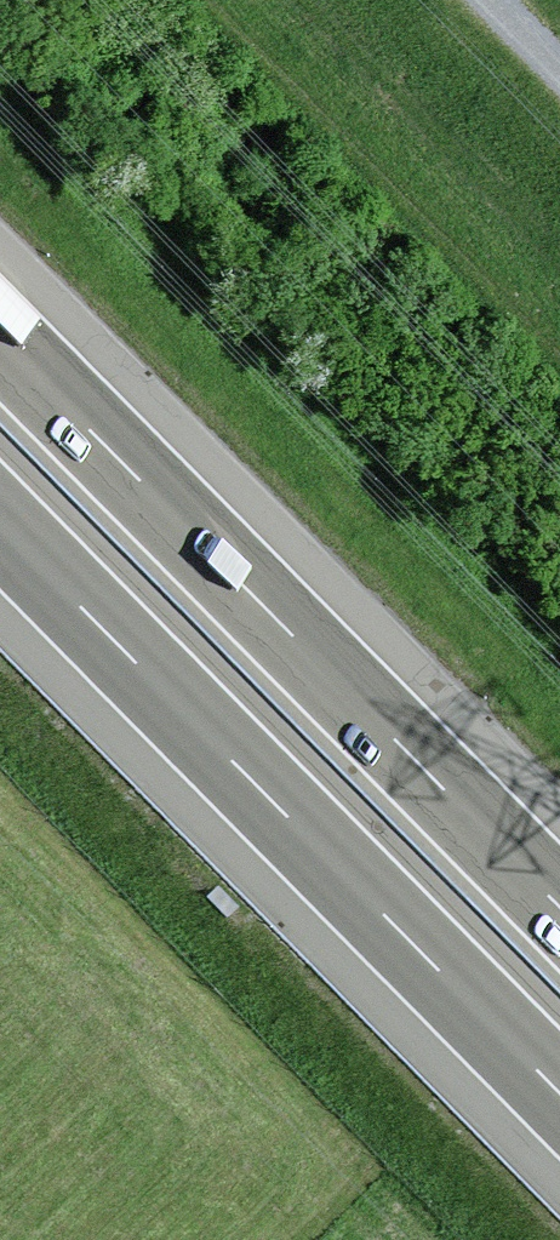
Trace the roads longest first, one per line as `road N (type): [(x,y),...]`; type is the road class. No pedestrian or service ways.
road 1 (motorway): [(0,526),(559,1096)]
road 2 (motorway): [(559,904),(0,336)]

